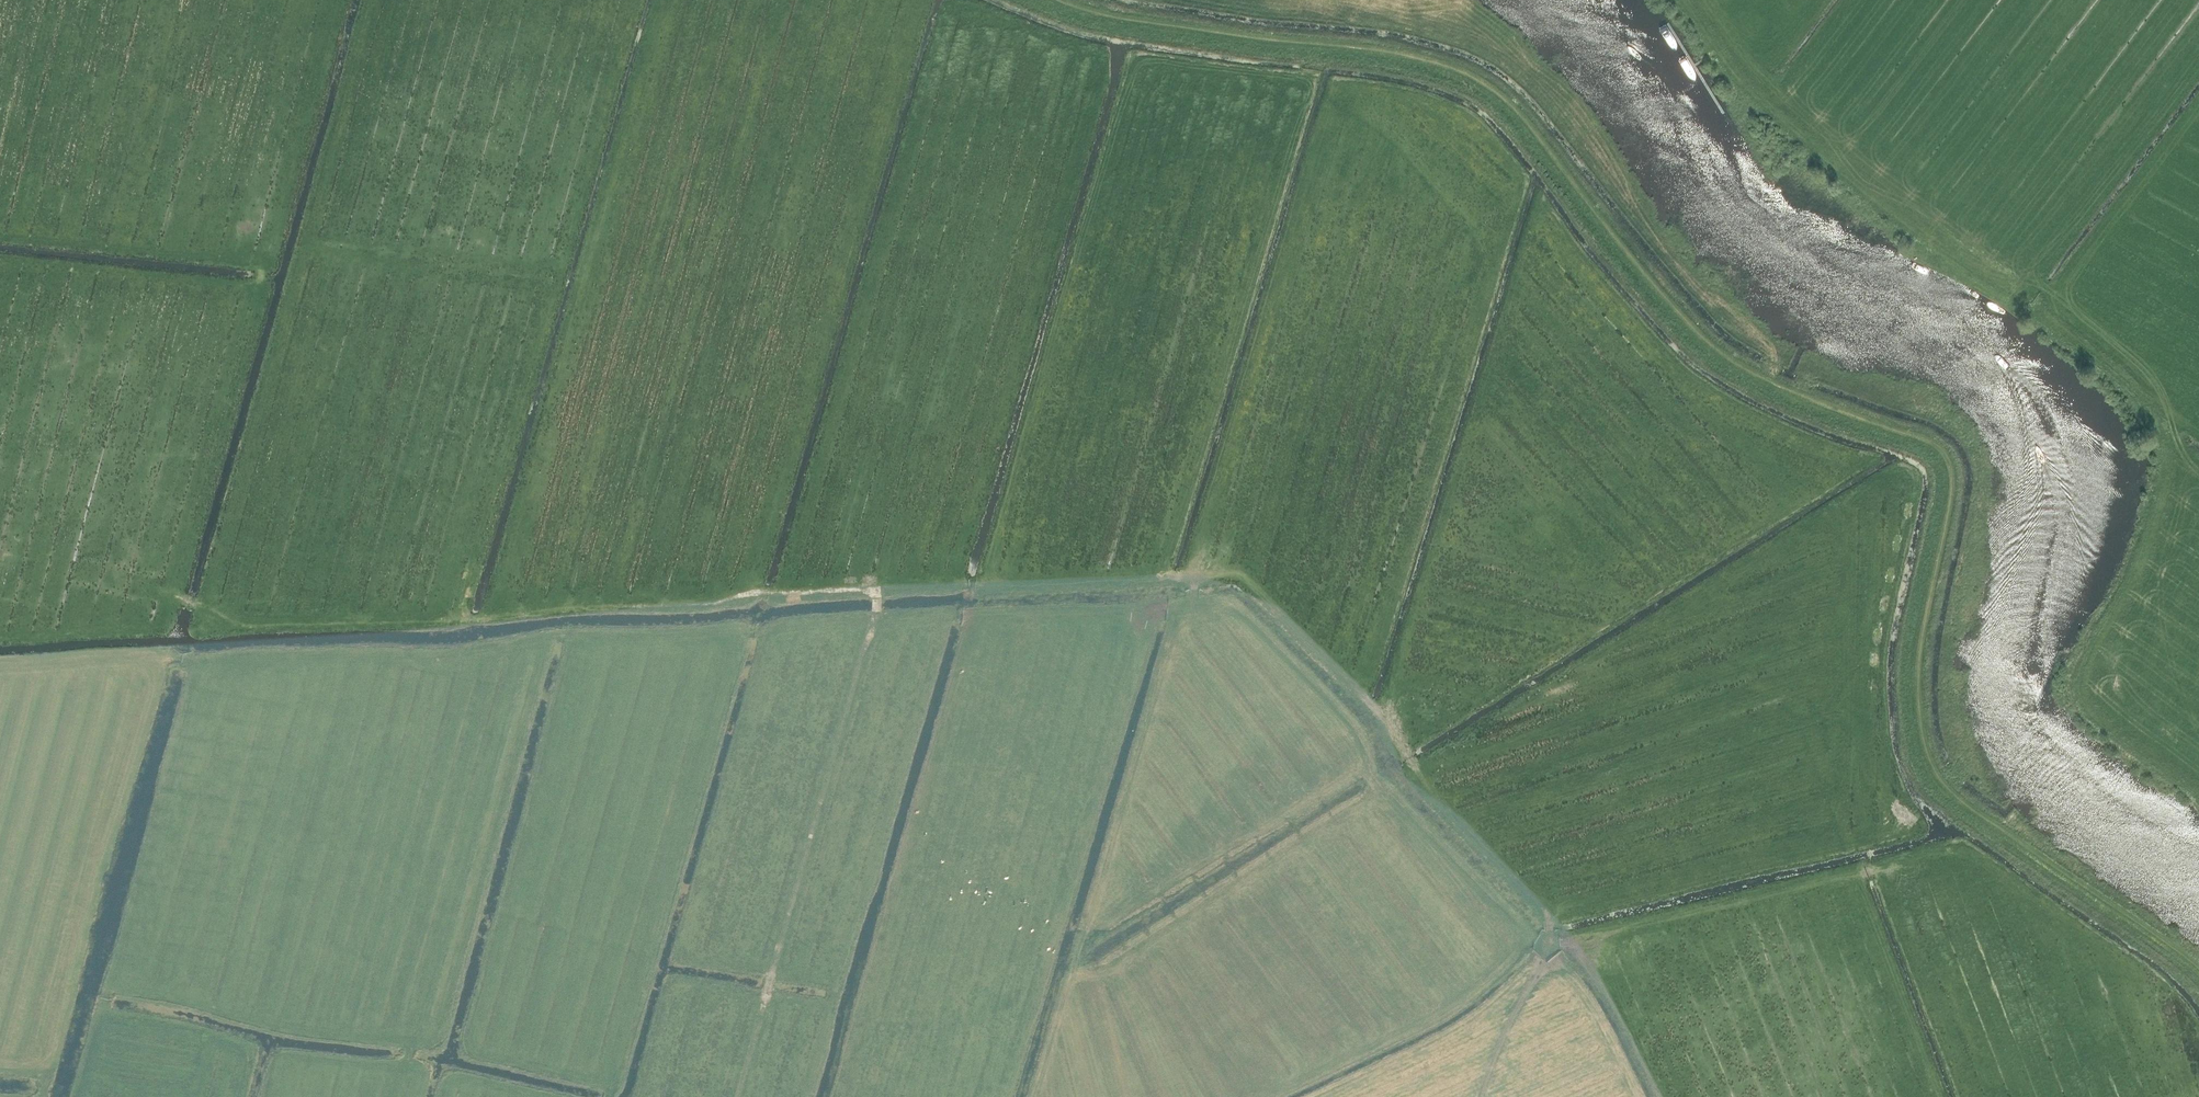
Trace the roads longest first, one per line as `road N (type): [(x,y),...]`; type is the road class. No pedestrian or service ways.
road 1 (track): [(1055,0),(1105,16),(1403,54),(1459,70),(1525,117),(1665,296),(1730,359),(1939,447),(1952,467),(1952,502),(1922,641),(1919,699),(1937,777),(2198,966)]
road 2 (track): [(1480,1096),(1542,963)]

